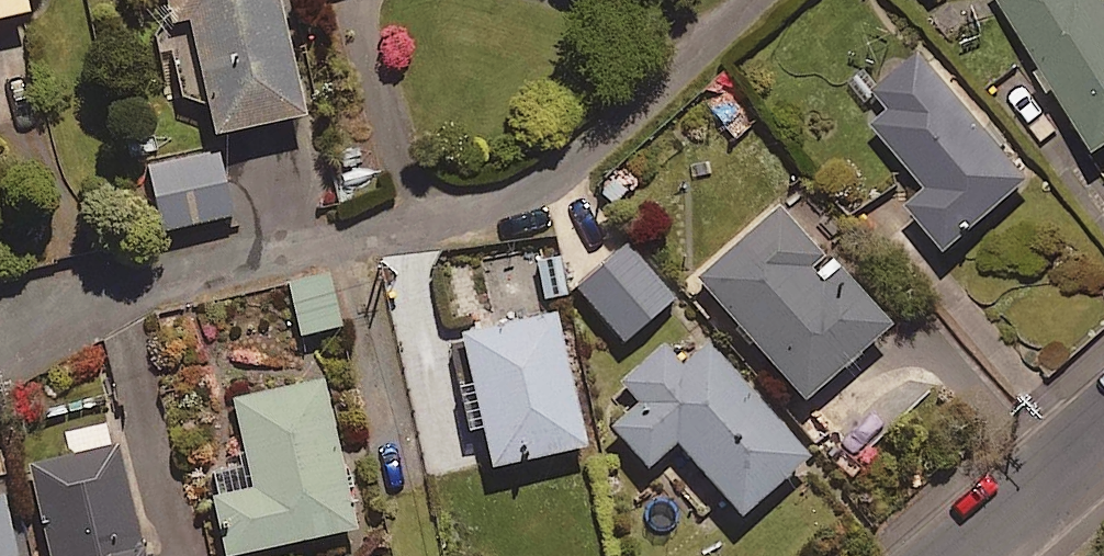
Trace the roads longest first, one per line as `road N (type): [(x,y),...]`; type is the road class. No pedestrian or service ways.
road 1 (unclassified): [(968,555),(1103,439)]

